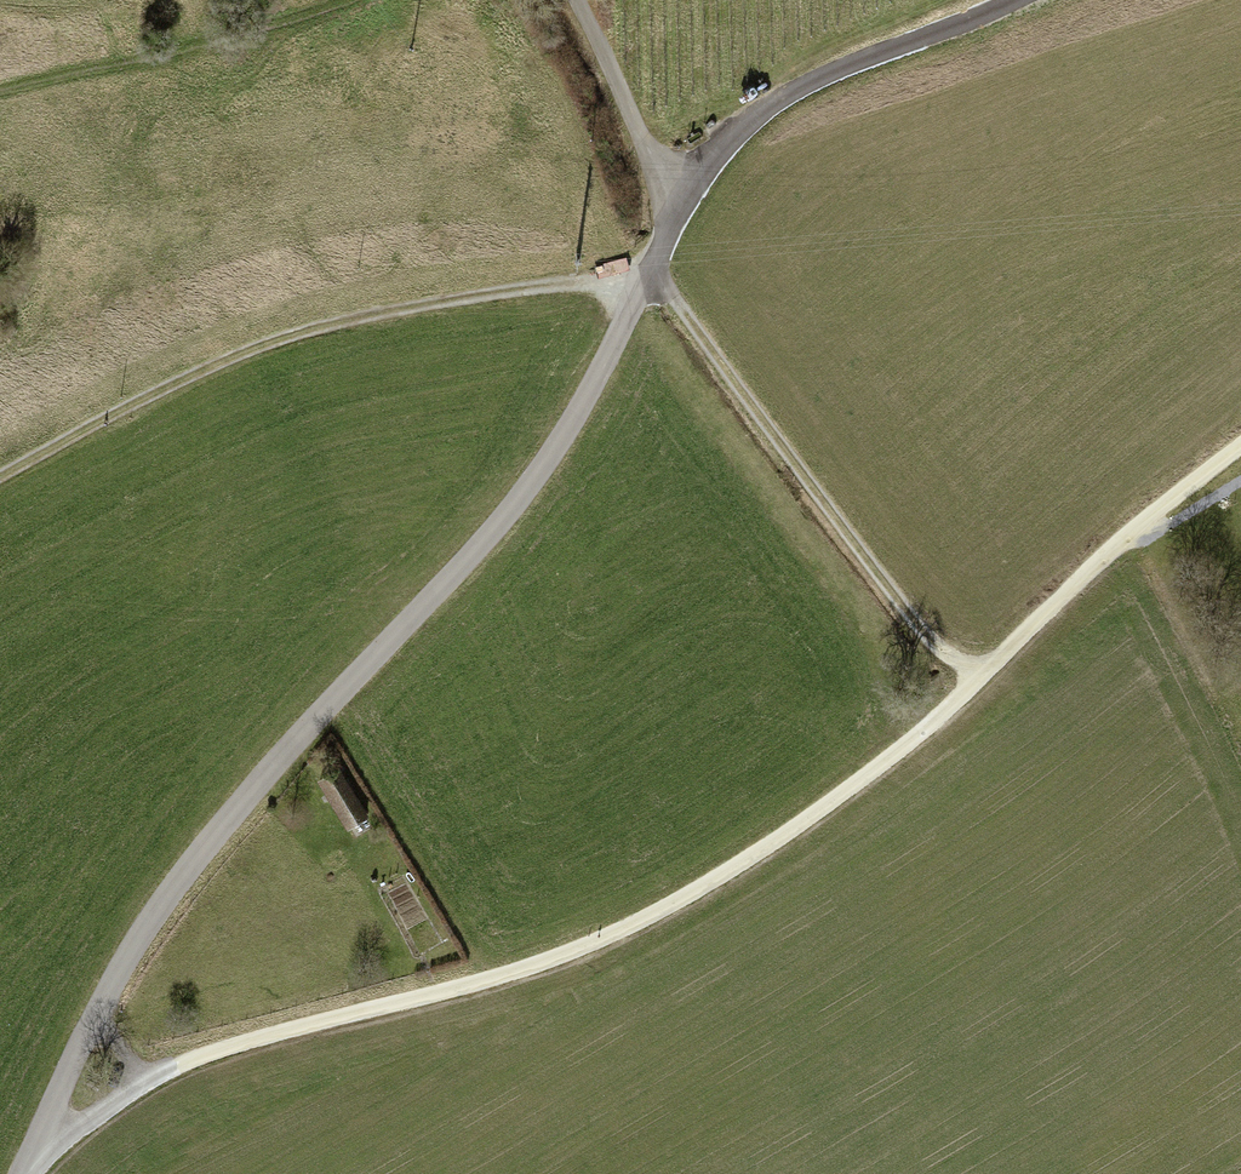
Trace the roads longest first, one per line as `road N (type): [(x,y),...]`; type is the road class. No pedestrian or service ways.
road 1 (unclassified): [(147,1081),(232,1045),(485,982),(648,907),(761,844),(872,764),(1240,443)]
road 2 (unclassified): [(95,1008),(212,834),(516,504),(586,394),(674,215)]
road 3 (track): [(0,476),(200,370),(288,336),(643,269)]
road 4 (track): [(976,672),(932,648),(643,269)]
road 5 (unclassified): [(674,215),(726,141),(775,99),(996,0)]
road 6 (unclassified): [(674,215),(579,0)]
road 7 (unclassified): [(33,1160),(95,1008)]
road 8 (unclassified): [(33,1160),(147,1081)]

